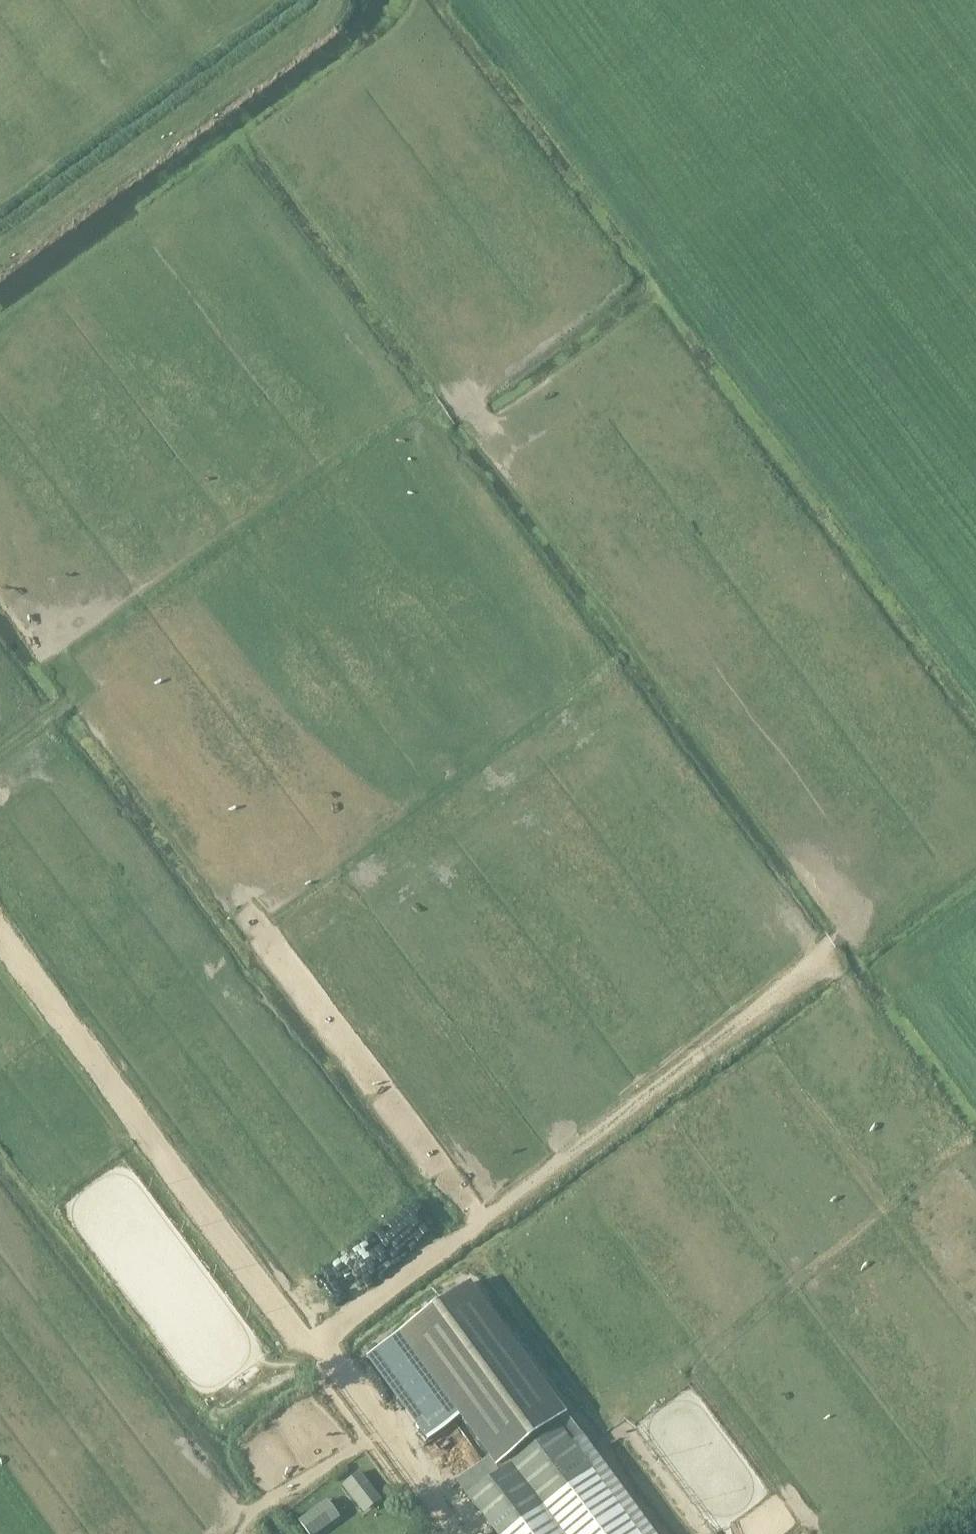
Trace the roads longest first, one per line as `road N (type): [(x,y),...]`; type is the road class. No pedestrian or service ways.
road 1 (track): [(0,253),(316,23),(330,0)]

